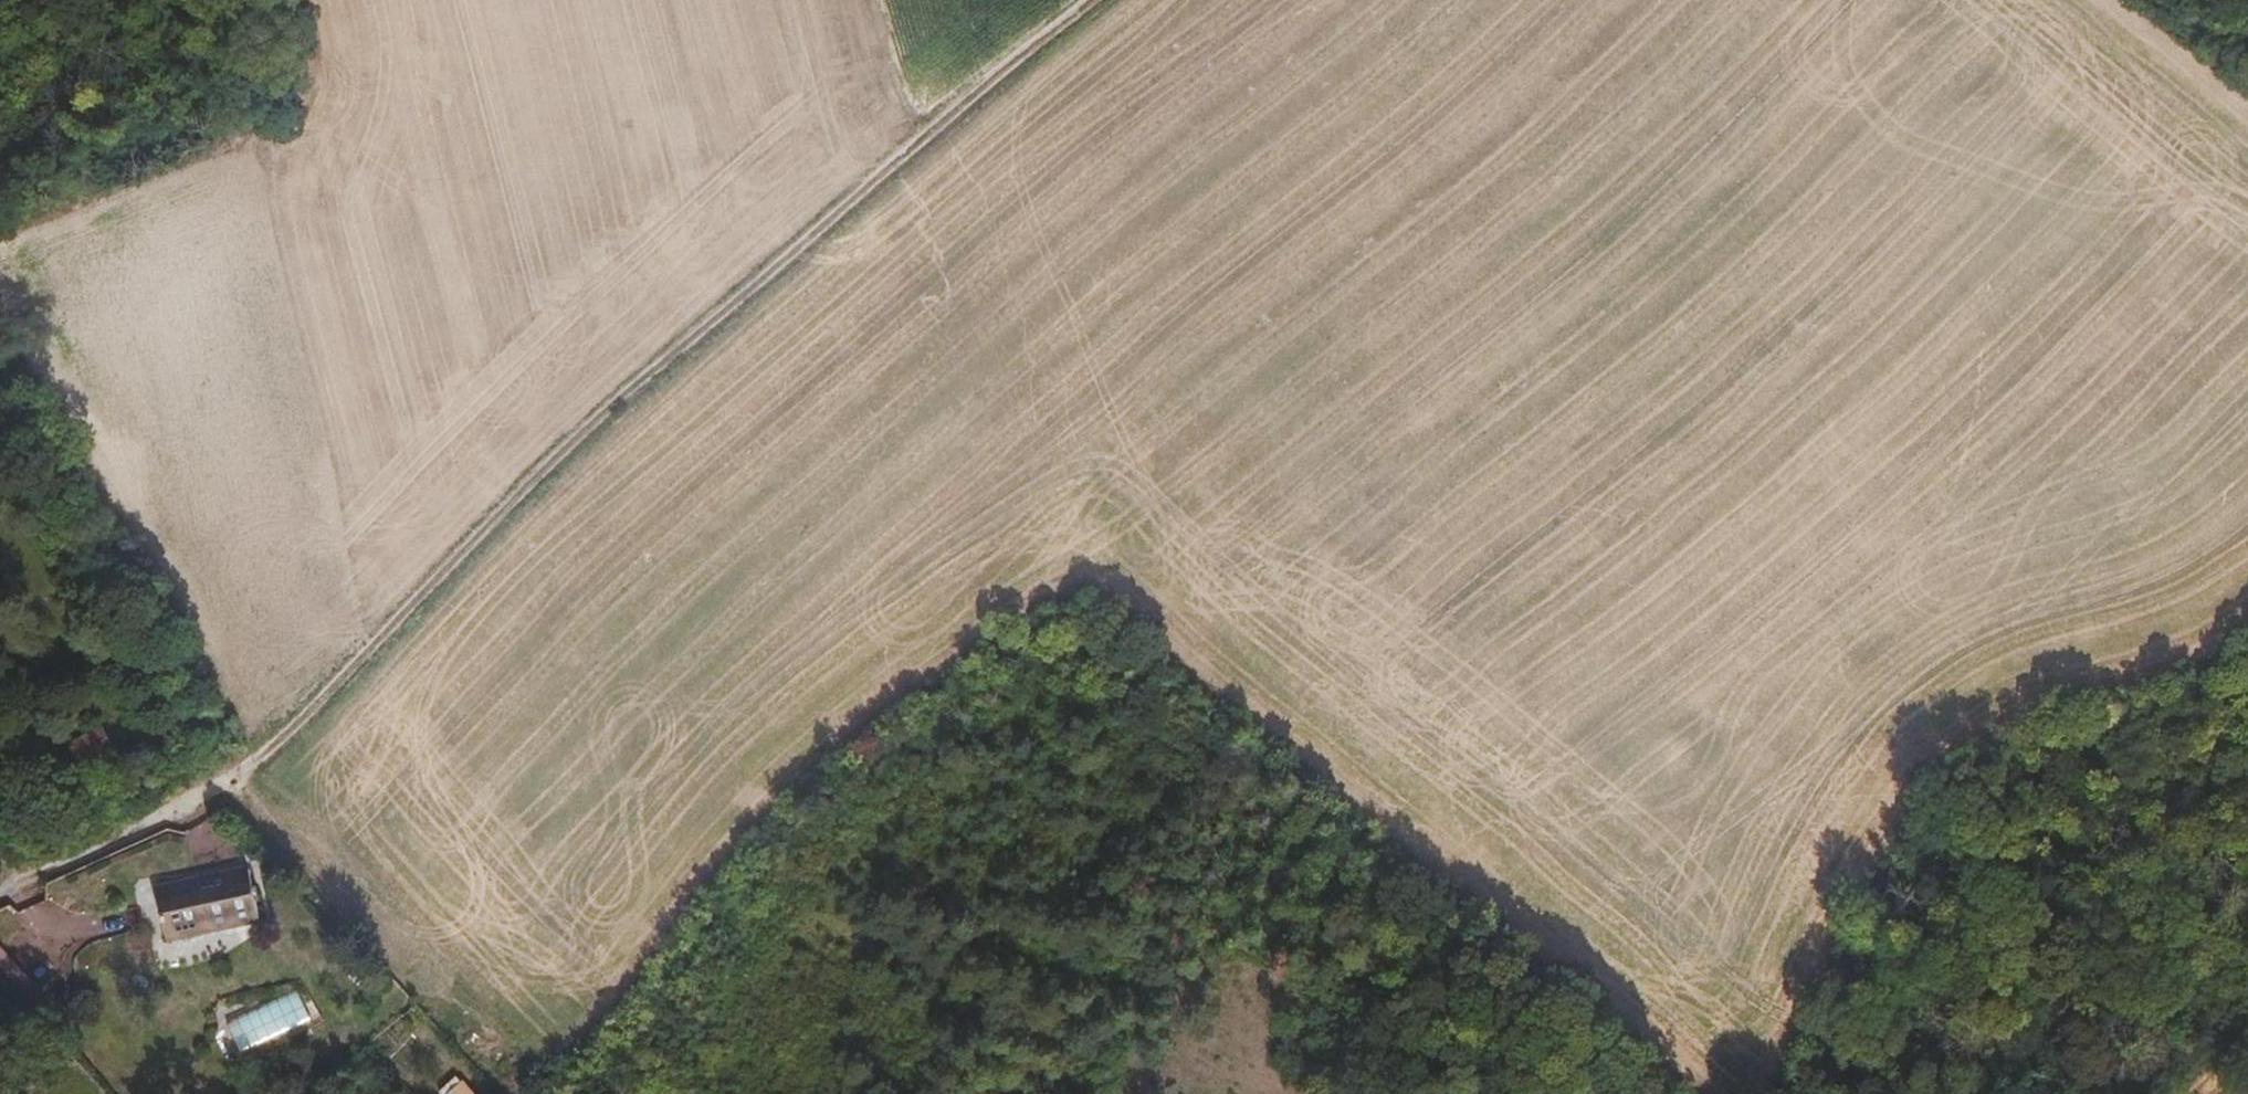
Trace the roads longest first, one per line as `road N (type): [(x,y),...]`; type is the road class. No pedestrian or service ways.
road 1 (track): [(184,800),(579,432),(1101,0)]
road 2 (track): [(1762,1093),(1928,765),(2039,711),(2181,686),(2247,631)]
road 3 (residential): [(0,887),(184,800)]

